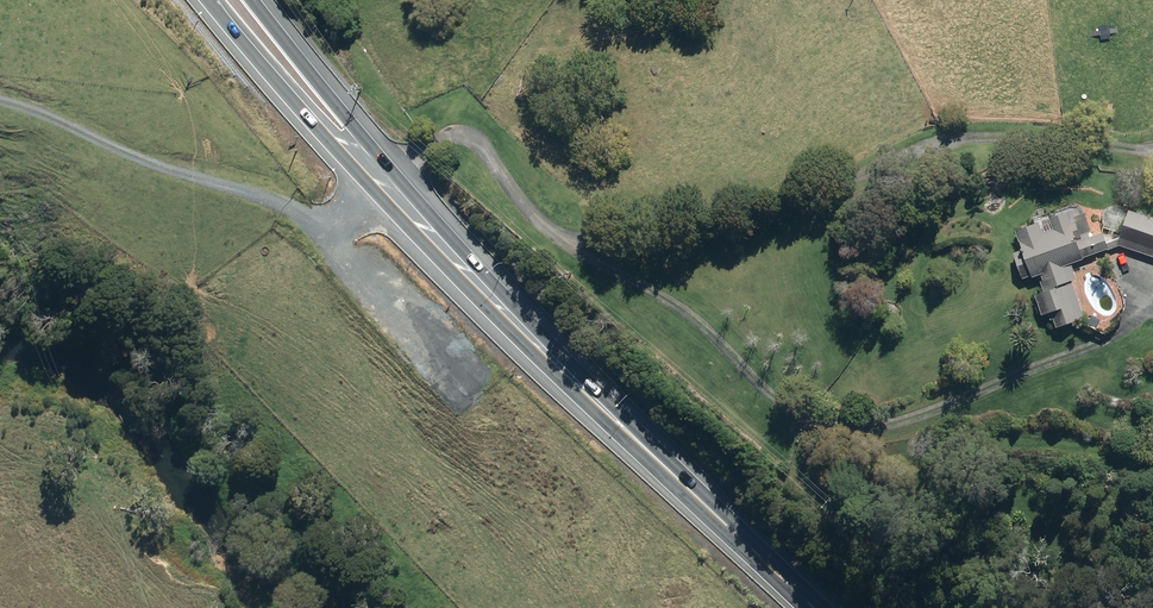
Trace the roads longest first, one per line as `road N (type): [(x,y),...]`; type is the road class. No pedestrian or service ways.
road 1 (track): [(387,178),(441,138),(464,134),(487,150),(527,210),(582,246),(647,238),(955,142),(1094,144),(1152,157)]
road 2 (trunk): [(387,178),(809,607)]
road 3 (track): [(887,435),(1152,324)]
road 4 (trunk): [(387,178),(321,123),(217,0)]
road 5 (trunk): [(256,0),(387,178)]

